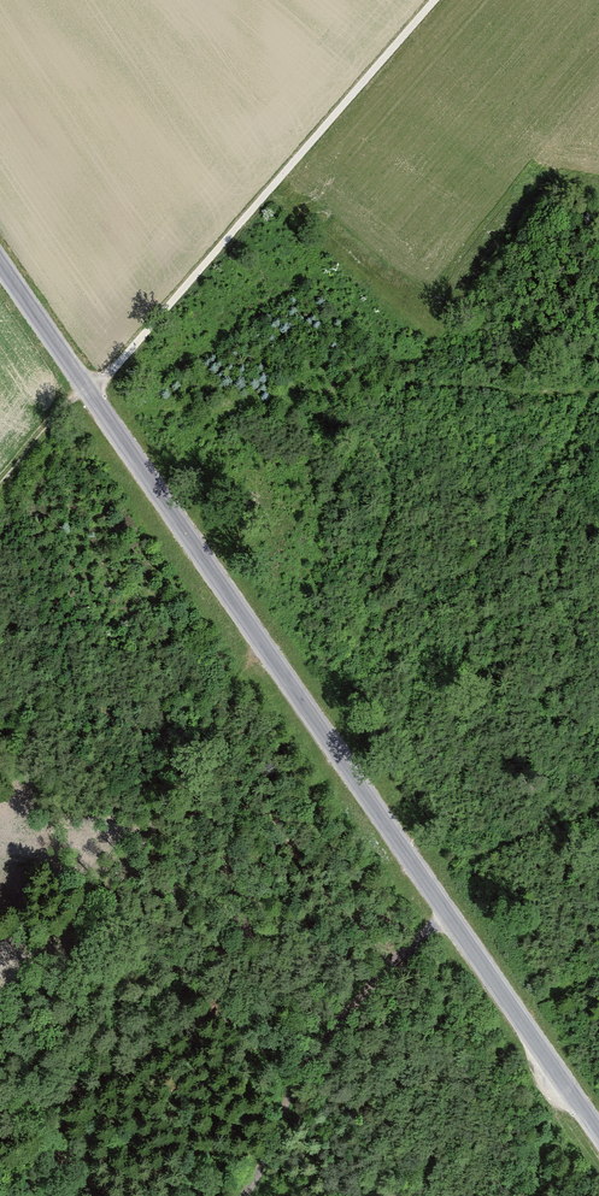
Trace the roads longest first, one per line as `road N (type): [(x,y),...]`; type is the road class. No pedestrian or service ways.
road 1 (tertiary): [(598,1134),(0,263)]
road 2 (track): [(435,0),(88,390)]
road 3 (track): [(243,1195),(322,1044),(358,995),(447,913)]

